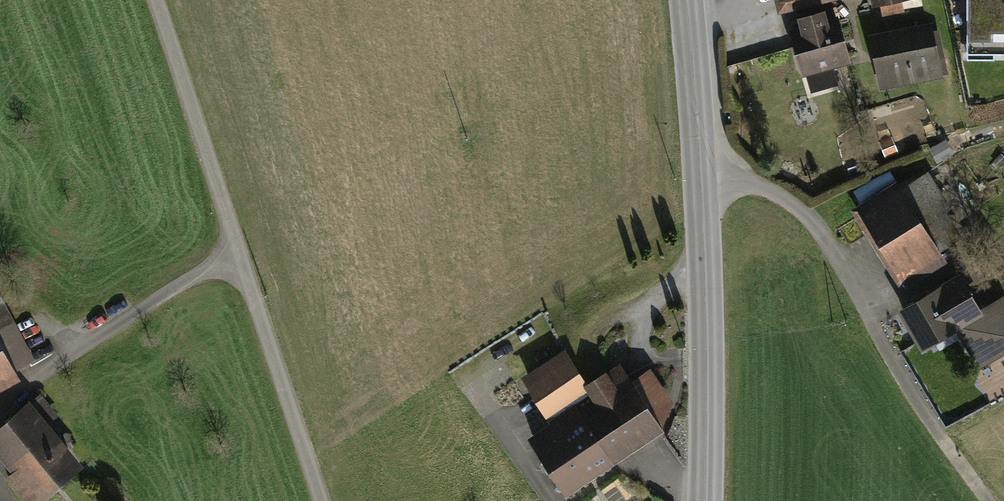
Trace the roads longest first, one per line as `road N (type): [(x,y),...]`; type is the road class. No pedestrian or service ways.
road 1 (residential): [(322,500),(154,0)]
road 2 (tertiary): [(706,500),(704,253),(687,0)]
road 3 (track): [(992,500),(797,207),(742,175),(700,174)]
road 4 (track): [(237,247),(34,377)]

